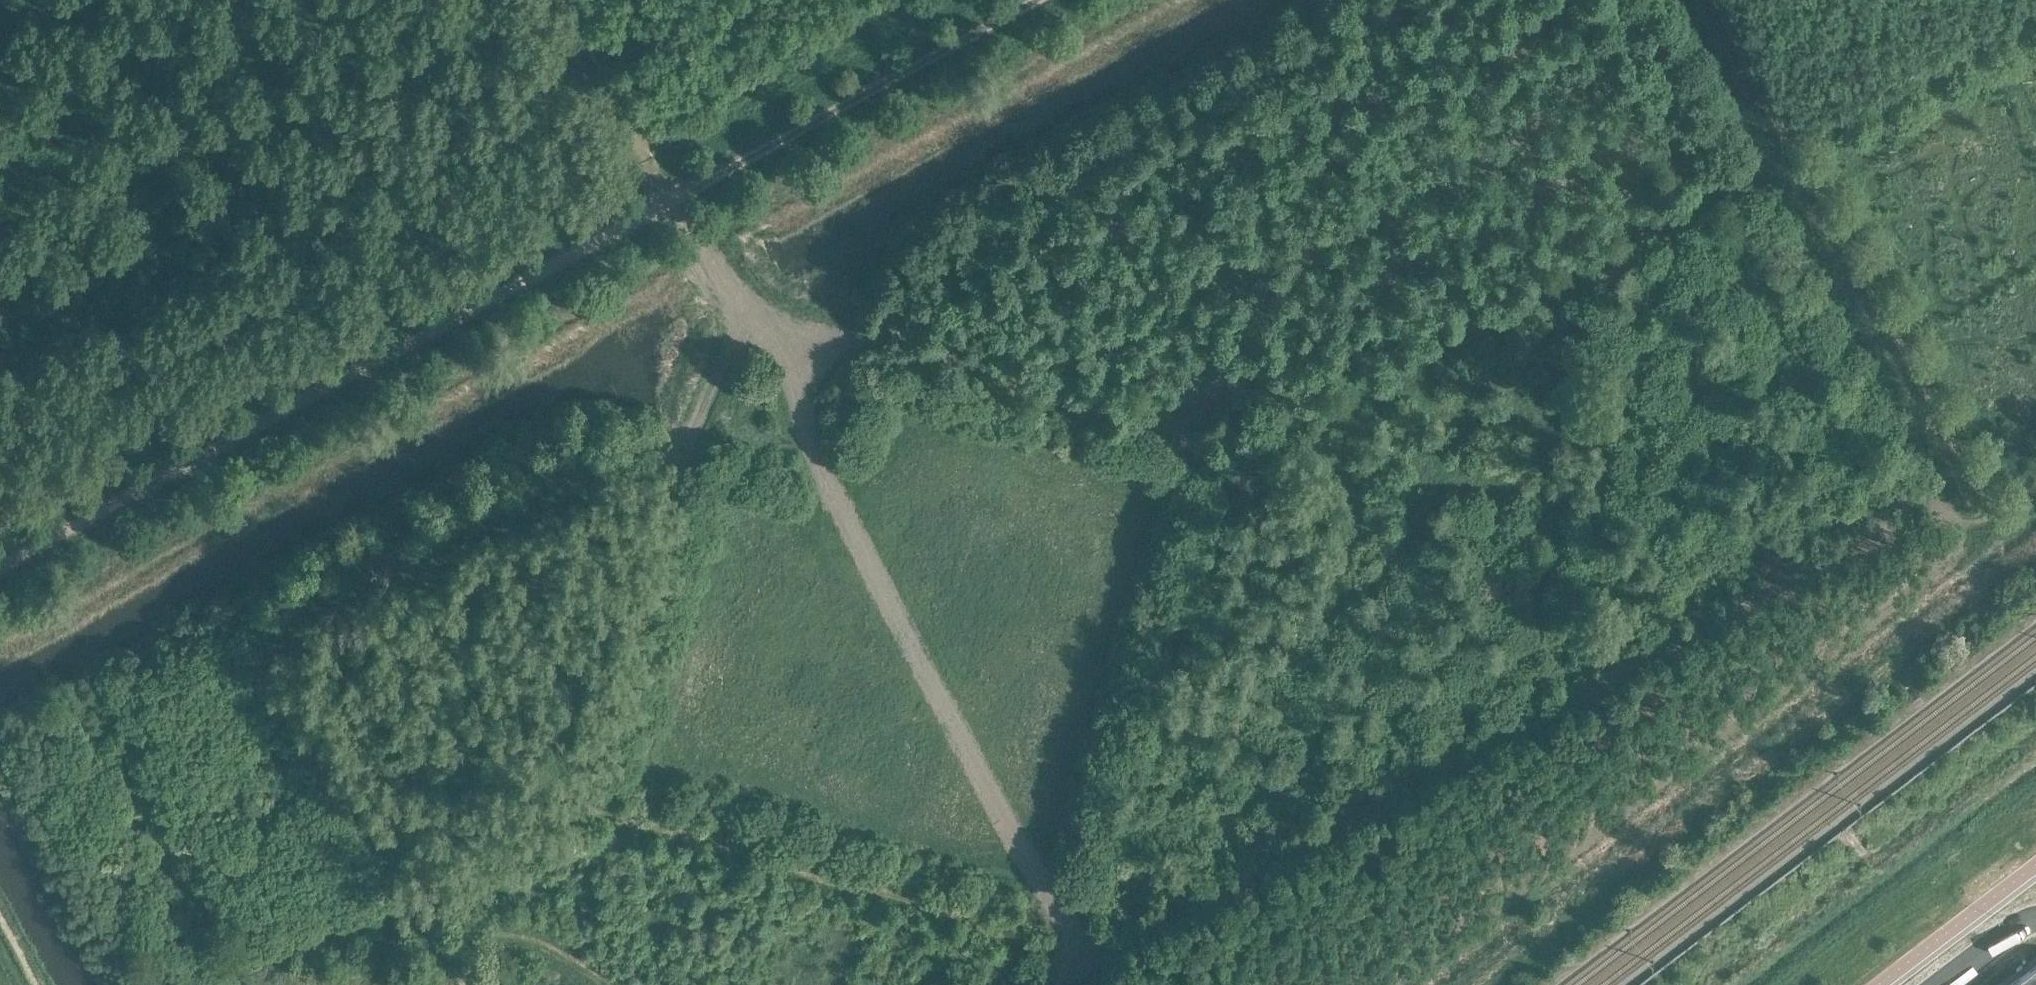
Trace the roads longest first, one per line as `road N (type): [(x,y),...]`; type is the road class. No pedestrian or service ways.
road 1 (track): [(0,566),(1032,0)]
road 2 (unclassified): [(2035,917),(1936,984)]

